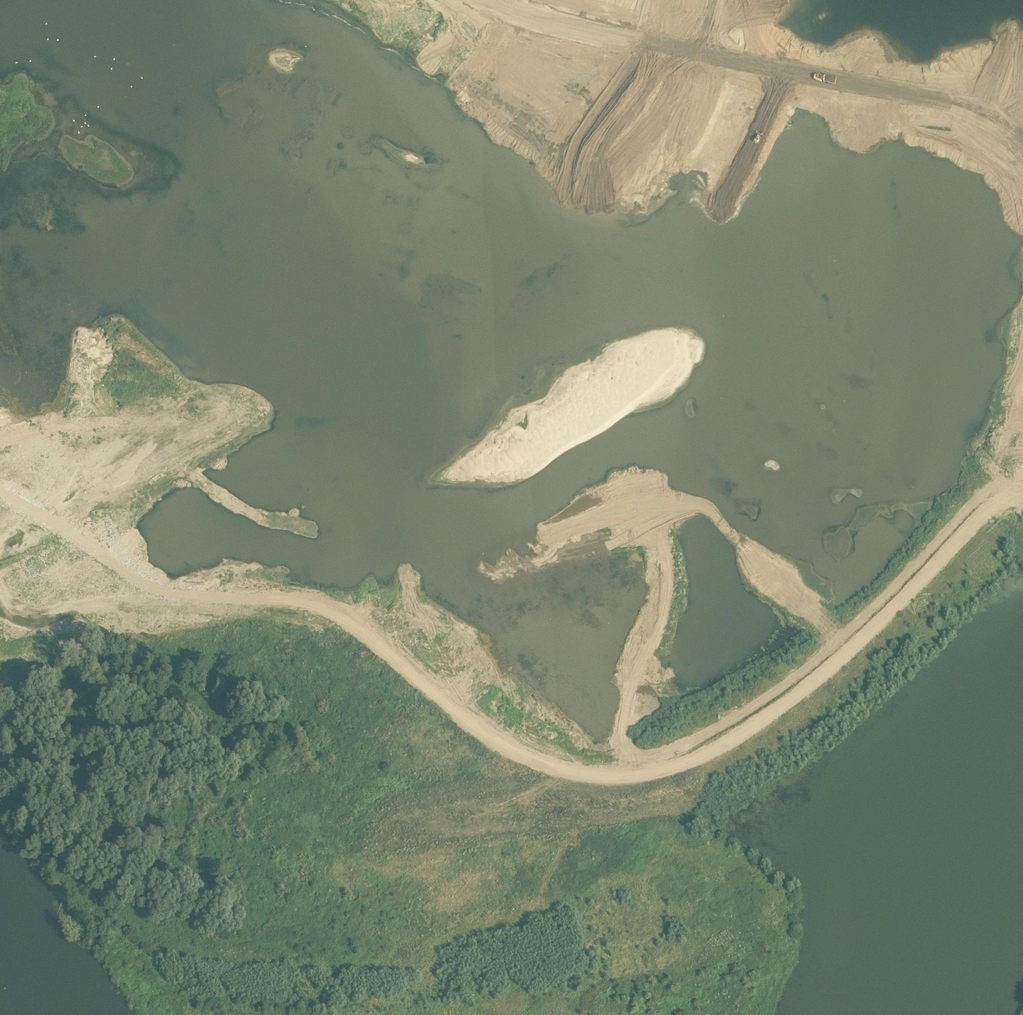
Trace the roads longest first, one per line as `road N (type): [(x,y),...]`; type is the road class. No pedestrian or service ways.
road 1 (track): [(0,591),(13,615),(83,609),(318,619),(371,642),(460,723),(512,757),(598,784),(667,766),(762,719),(1003,496),(1022,498)]

